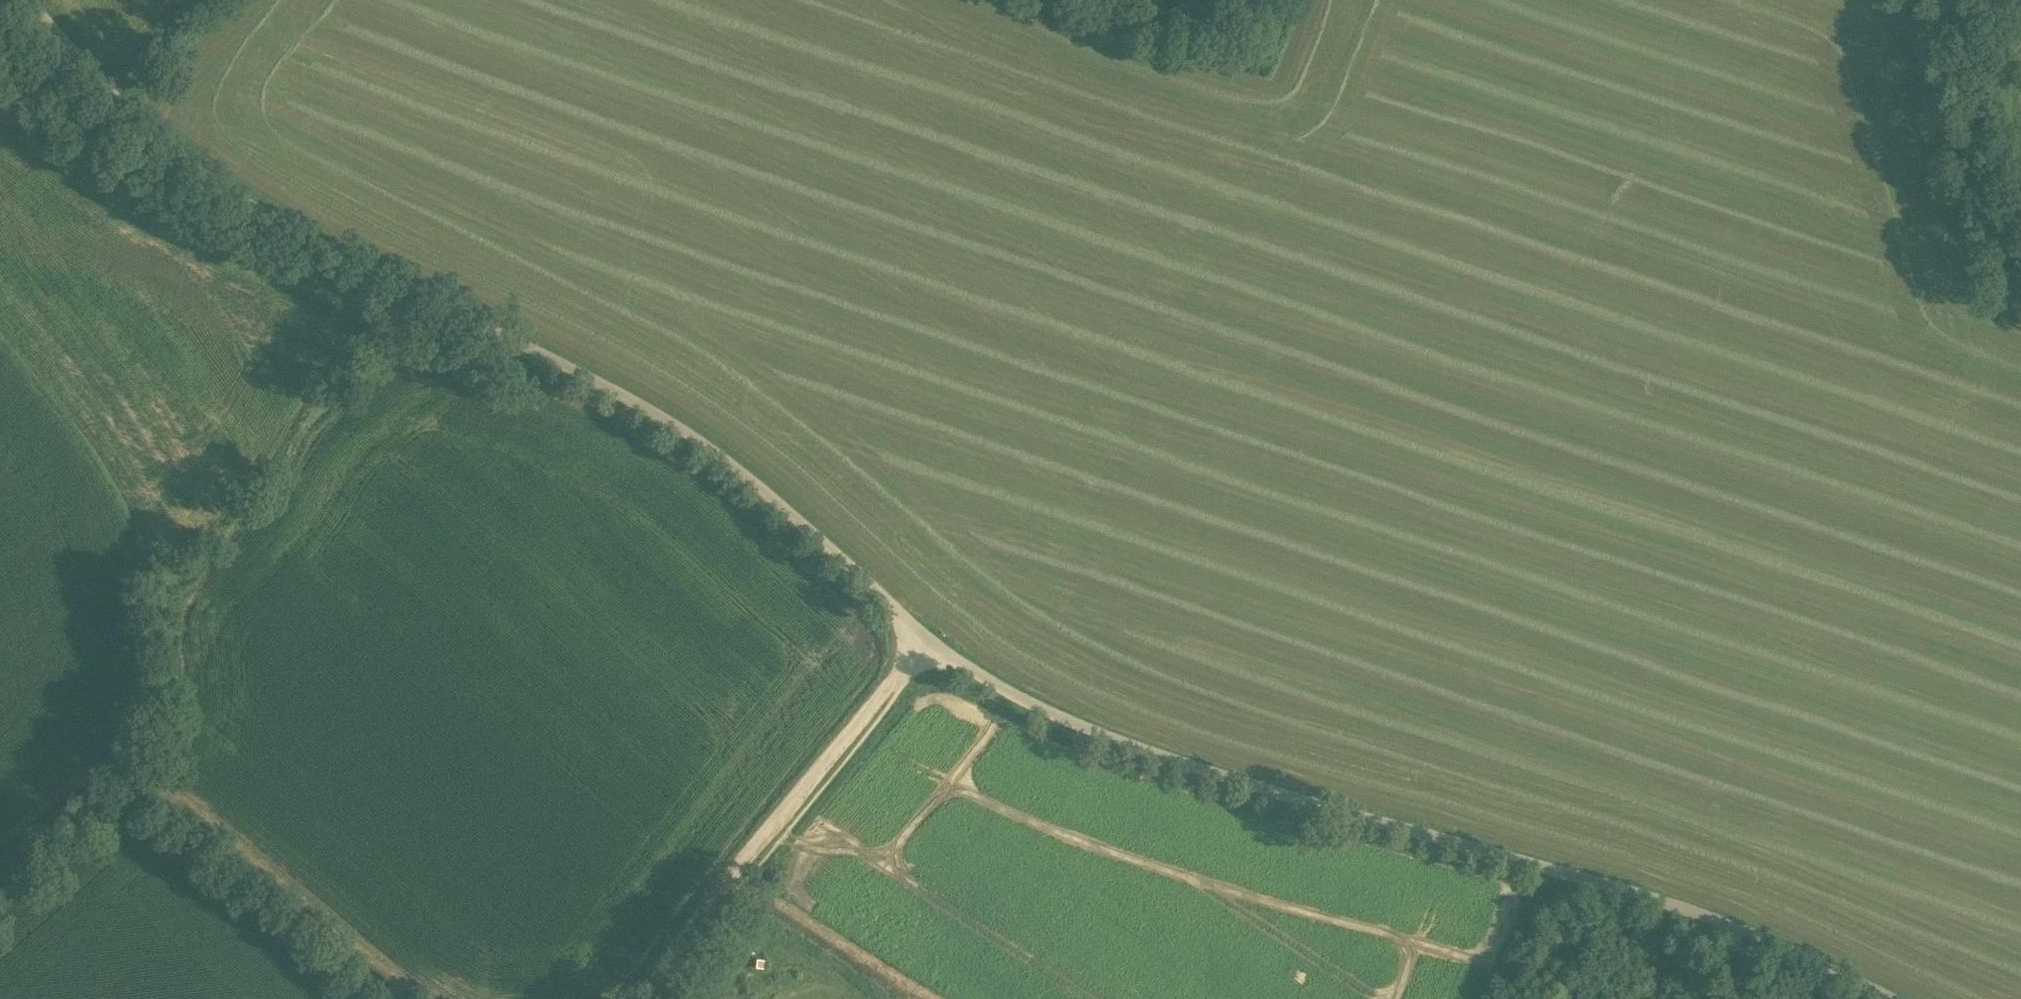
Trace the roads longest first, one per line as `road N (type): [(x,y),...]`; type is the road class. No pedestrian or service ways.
road 1 (unclassified): [(1878,998),(1815,964),(1658,900),(1179,771),(1041,712),(971,673),(902,617),(823,533),(742,473),(572,374),(284,237),(159,155),(8,0)]
road 2 (track): [(930,640),(792,800),(639,998)]

